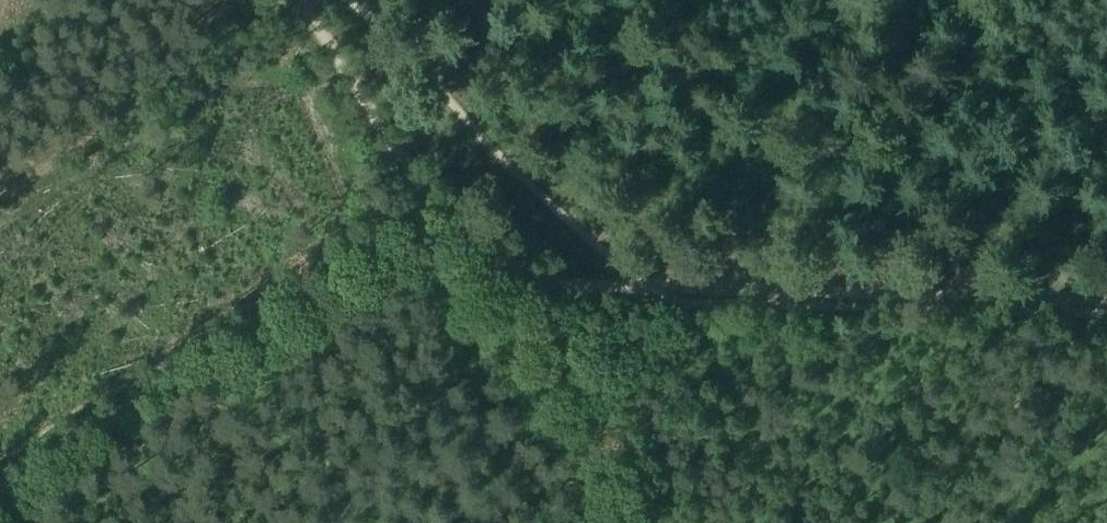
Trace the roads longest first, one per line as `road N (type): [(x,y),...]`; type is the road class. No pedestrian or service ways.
road 1 (track): [(655,522),(458,237)]
road 2 (track): [(458,237),(295,0)]
road 3 (track): [(0,190),(219,45)]

